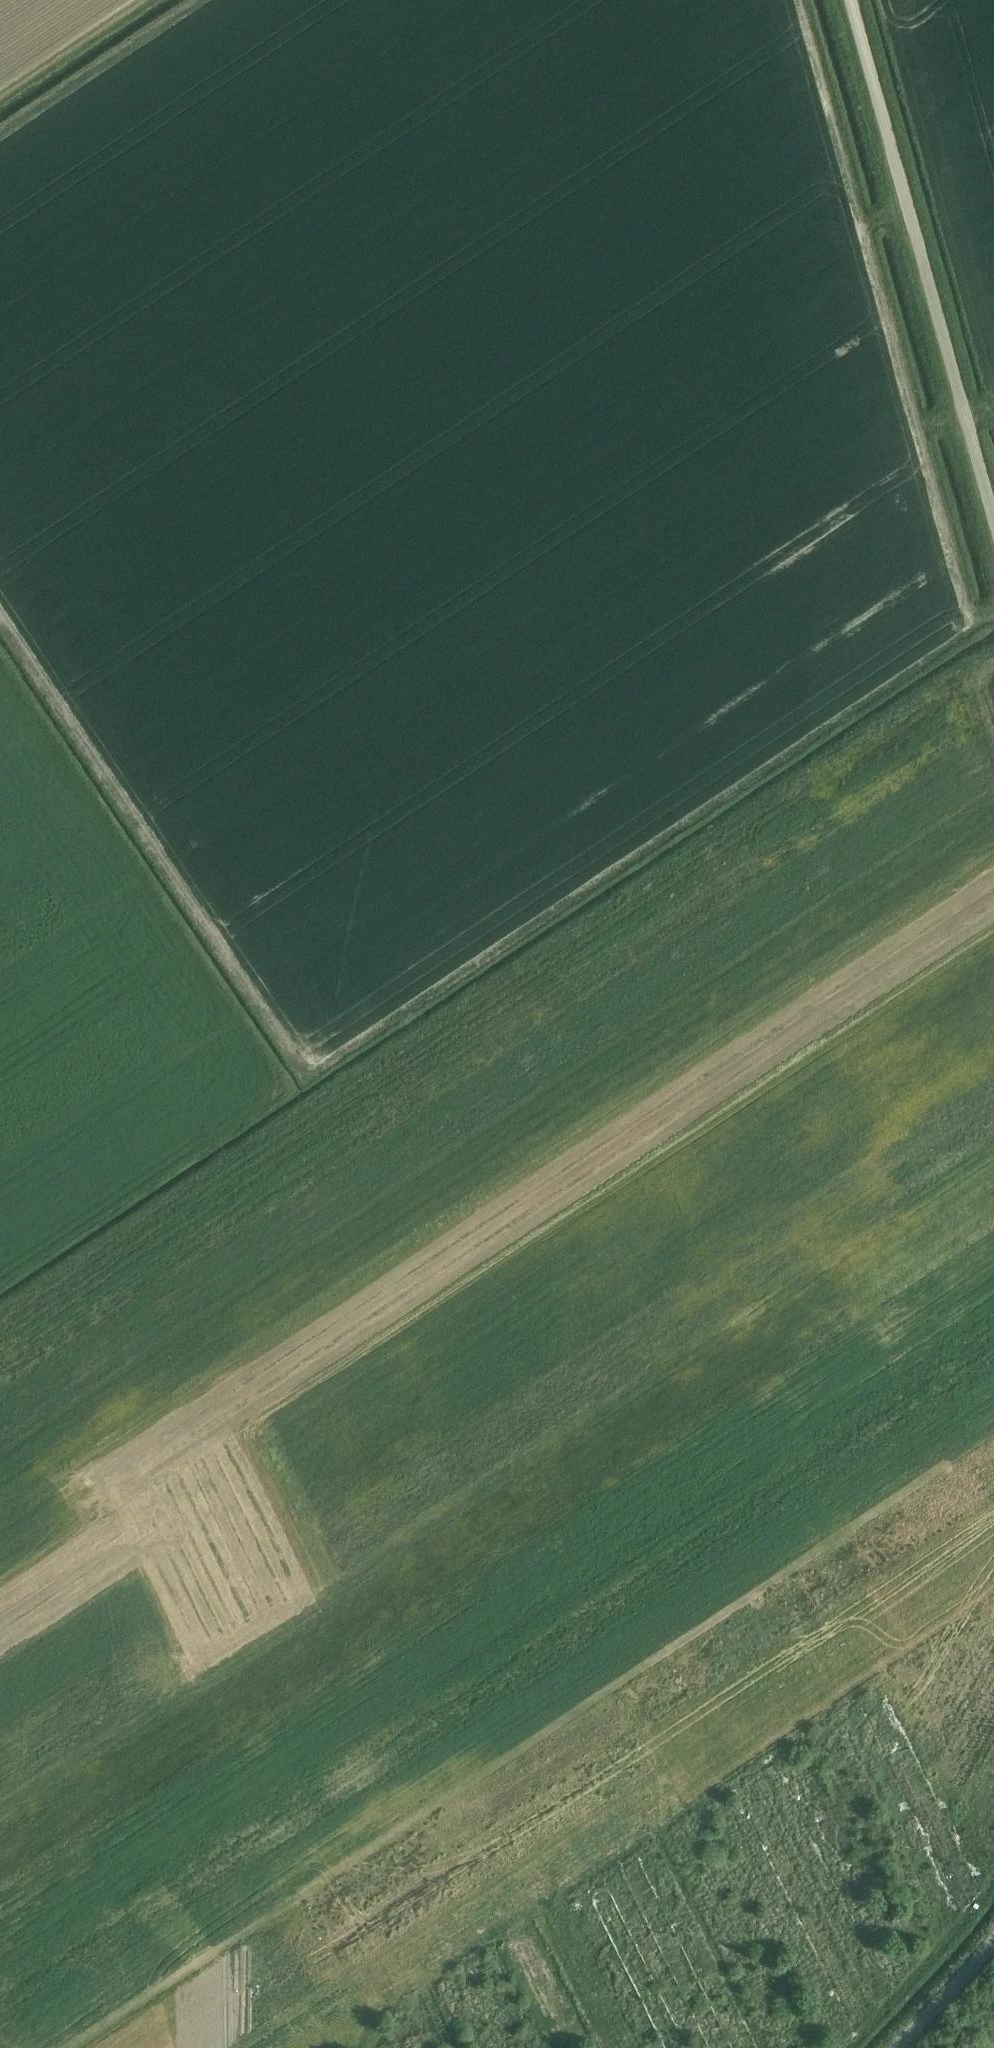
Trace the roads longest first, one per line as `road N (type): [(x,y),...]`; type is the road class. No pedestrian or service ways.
road 1 (unclassified): [(993,518),(850,0)]
road 2 (unclassified): [(895,2047),(993,1942)]

